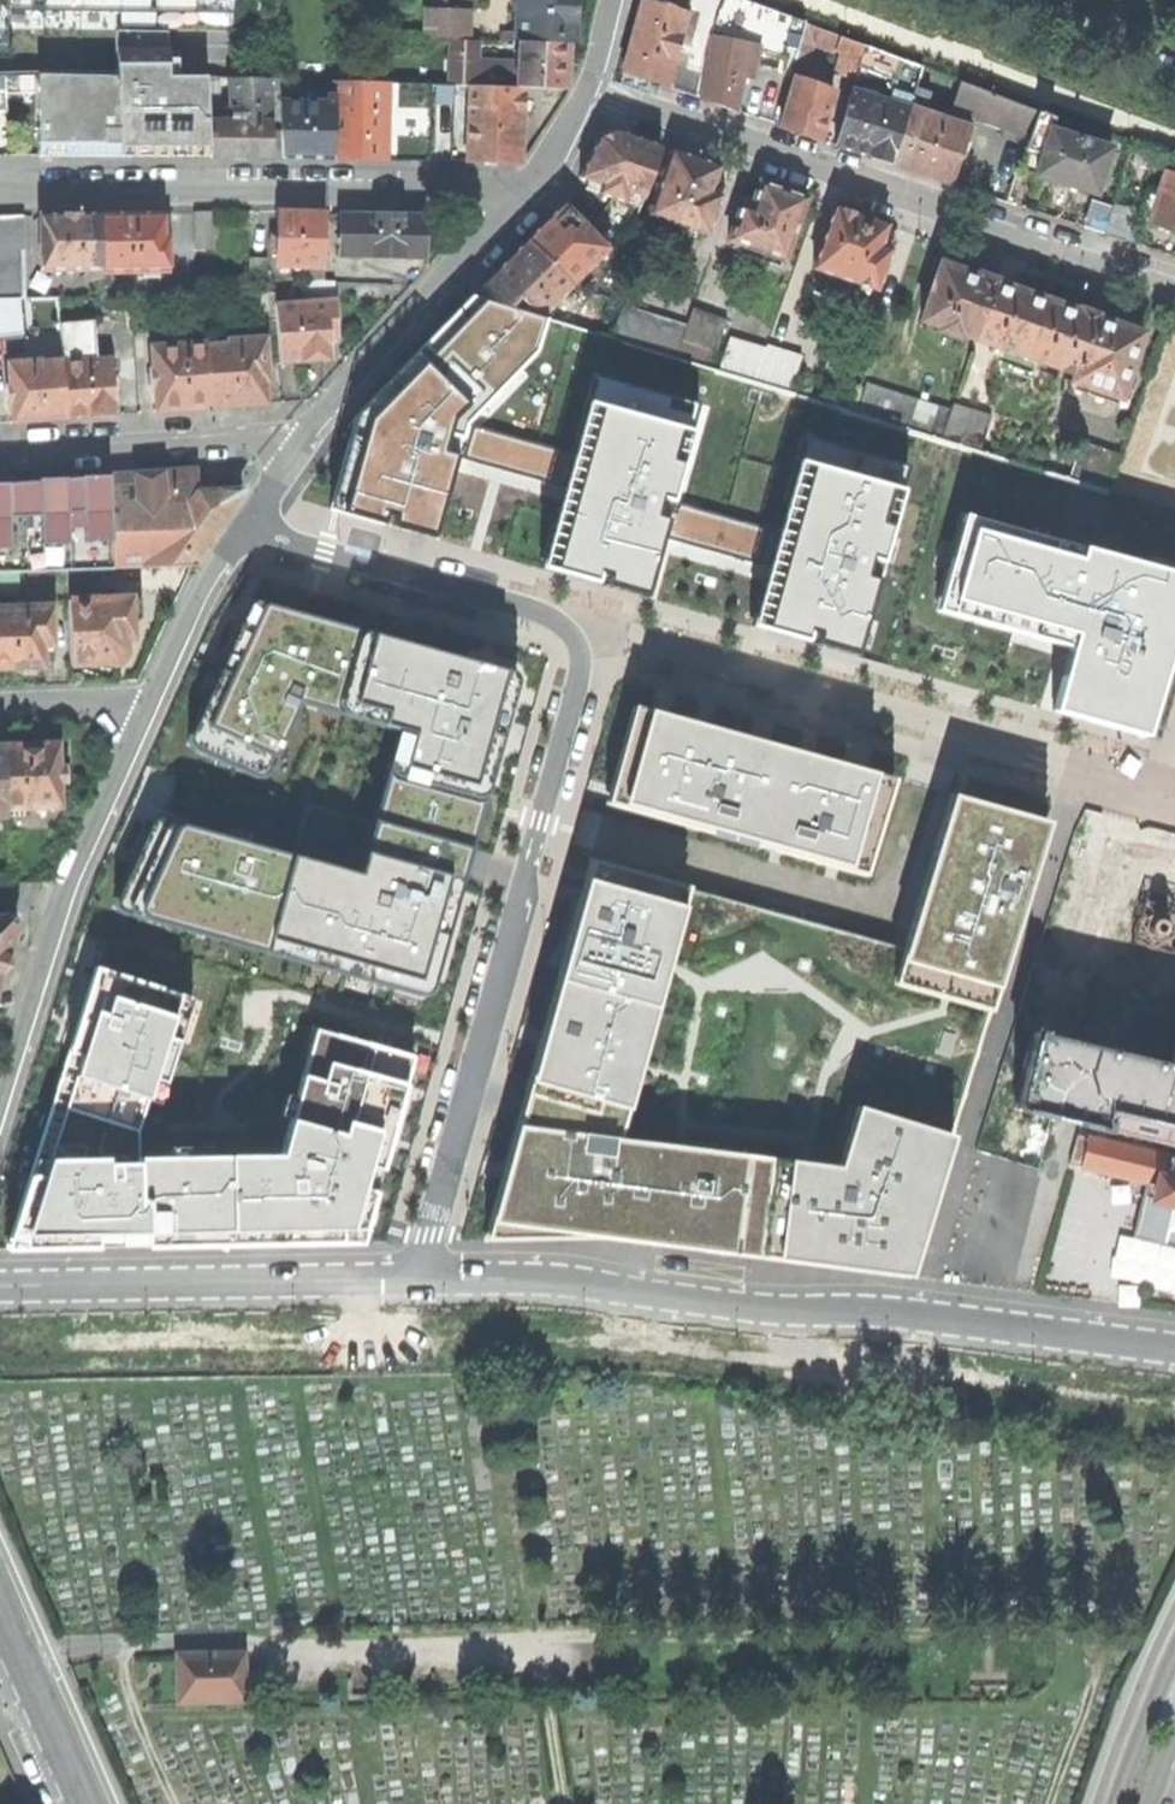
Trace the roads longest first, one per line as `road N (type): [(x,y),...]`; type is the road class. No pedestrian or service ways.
road 1 (residential): [(422,1279),(560,1281),(1174,1350)]
road 2 (residential): [(588,89),(1174,288)]
road 3 (residential): [(249,527),(548,612),(575,640),(576,672),(528,857)]
road 4 (residential): [(526,185),(0,185)]
road 5 (residential): [(422,1279),(528,857)]
road 6 (residential): [(0,1286),(422,1279)]
road 7 (residential): [(153,710),(68,889),(0,1098)]
road 8 (residential): [(300,453),(526,185)]
road 9 (residential): [(0,453),(248,434),(300,453)]
road 10 (residential): [(249,527),(204,599),(153,710)]
road 11 (secondary): [(81,1803),(0,1617)]
road 12 (secondary): [(1174,1654),(1118,1803)]
road 13 (residential): [(0,703),(74,700),(153,710)]

